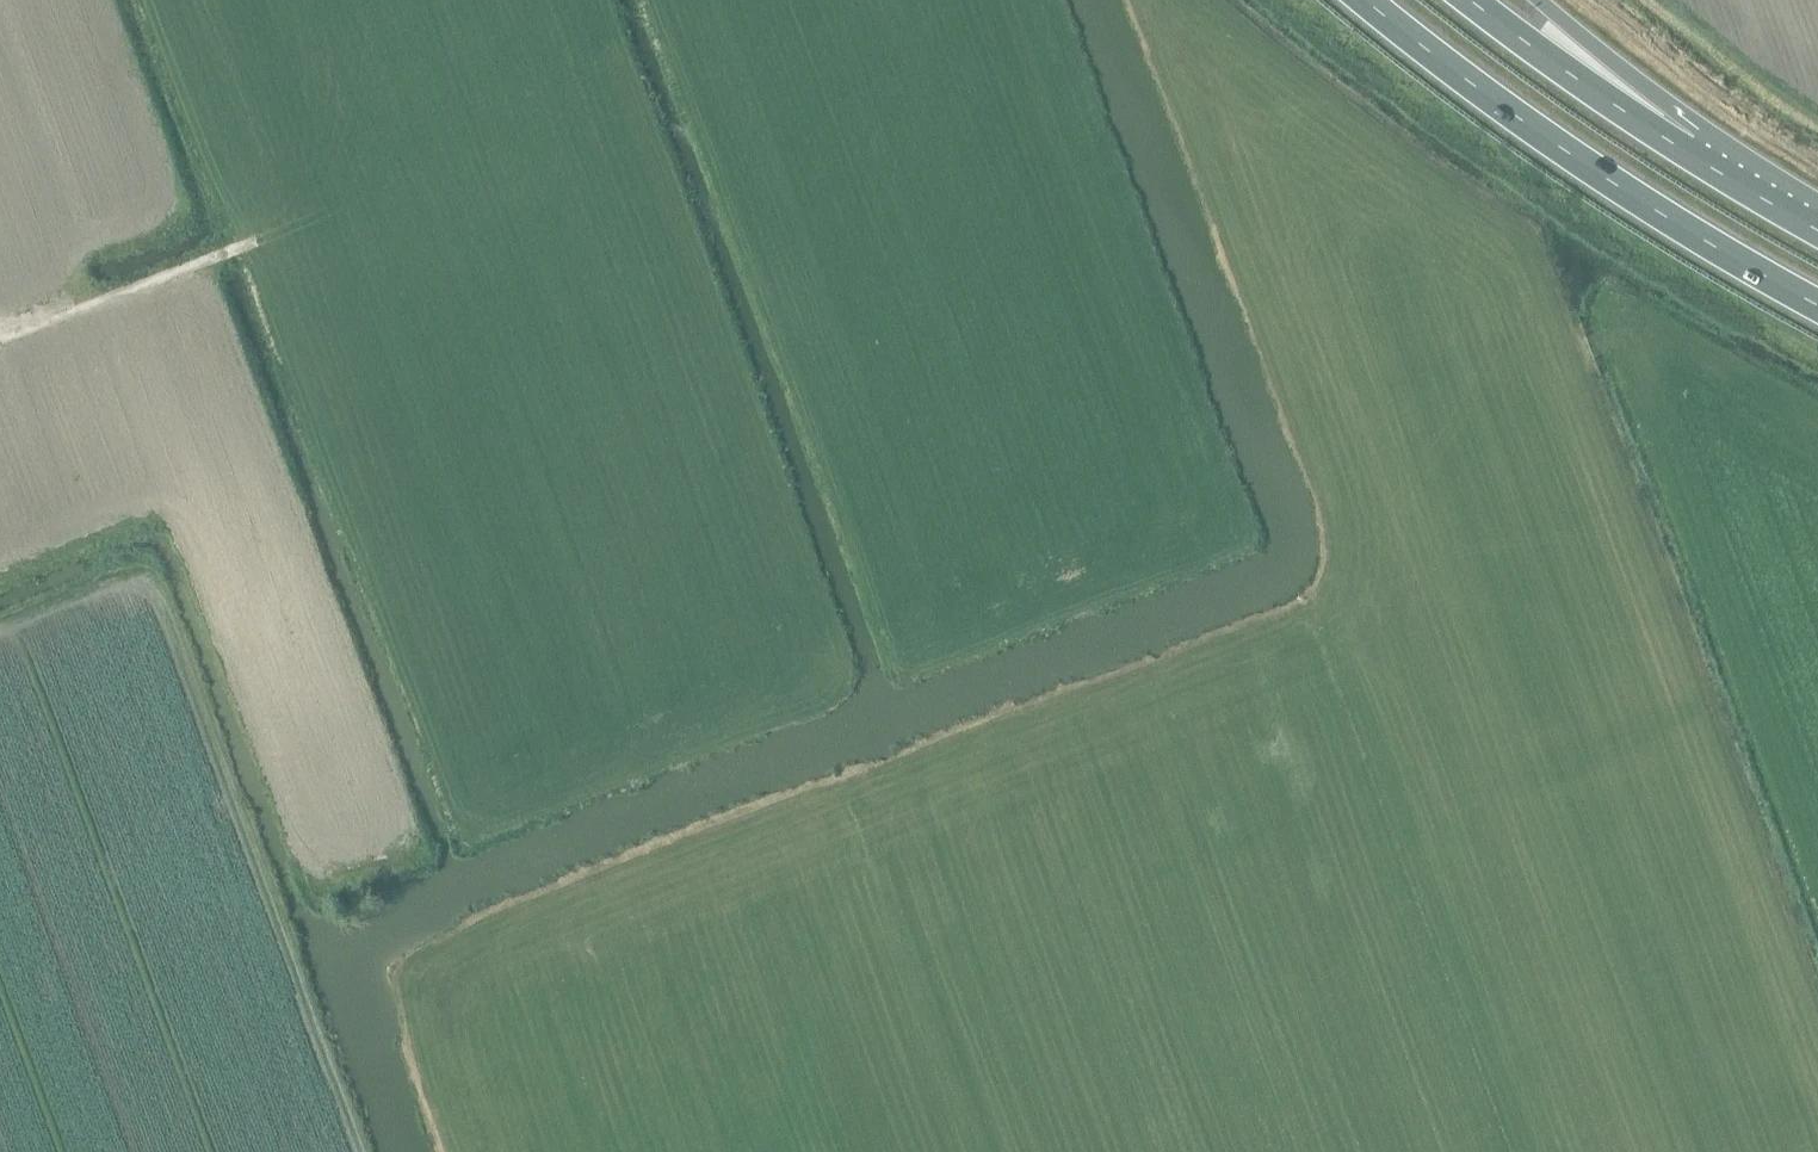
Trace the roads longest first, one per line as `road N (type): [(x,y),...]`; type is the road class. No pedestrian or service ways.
road 1 (trunk): [(1365,0),(1587,165),(1817,301)]
road 2 (trunk): [(1725,171),(1469,0)]
road 3 (trunk): [(1725,171),(1541,0)]

